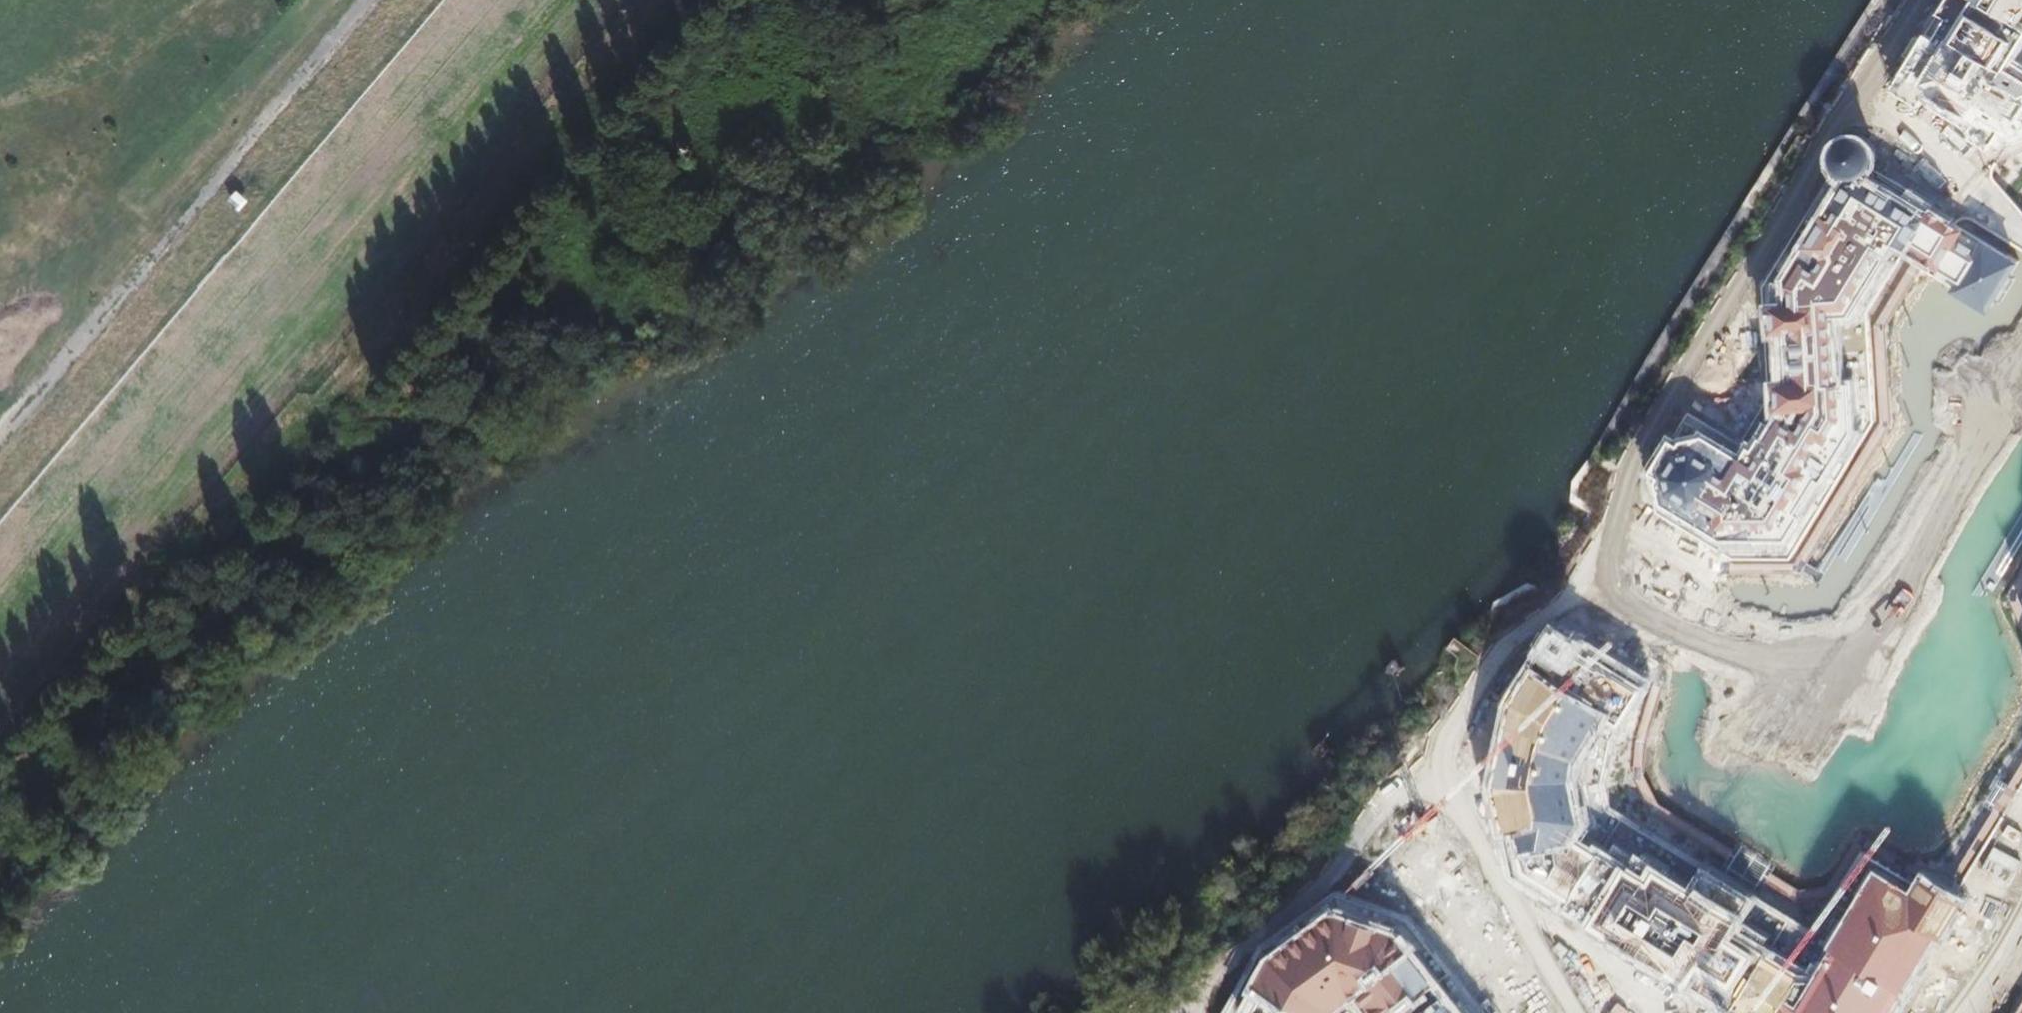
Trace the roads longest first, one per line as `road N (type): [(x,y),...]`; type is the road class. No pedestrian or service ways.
road 1 (residential): [(2021,235),(1903,136),(1849,103)]

